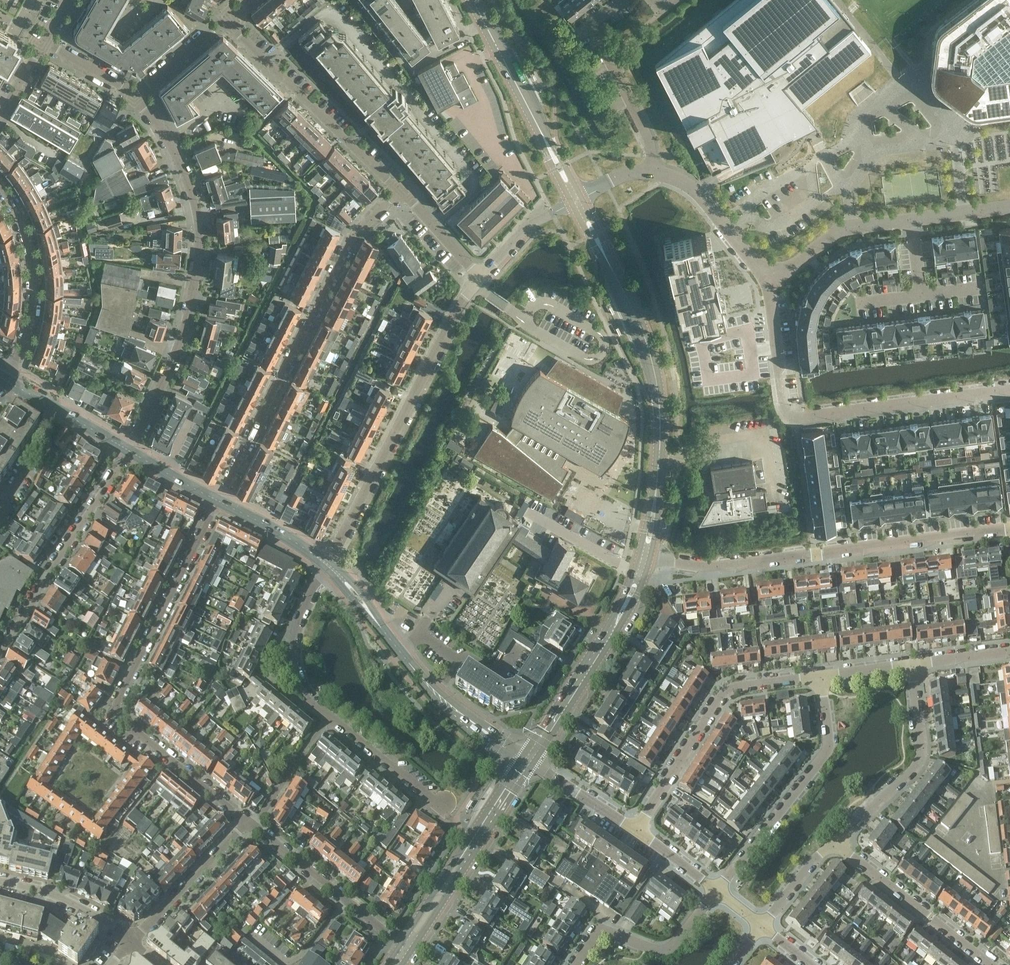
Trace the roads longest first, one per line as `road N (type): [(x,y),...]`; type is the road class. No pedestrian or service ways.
road 1 (residential): [(248,825),(115,707),(218,500)]
road 2 (residential): [(129,448),(182,338),(198,263),(186,172),(137,92)]
road 3 (secondary): [(644,558),(660,457),(655,374),(577,200)]
road 4 (residential): [(644,558),(704,566),(1009,528)]
road 5 (residential): [(218,500),(350,238),(397,192)]
road 6 (residential): [(326,560),(480,275)]
road 7 (secondary): [(527,758),(439,697),(326,560)]
road 8 (residential): [(636,828),(725,692),(824,677)]
road 9 (residential): [(1009,208),(843,228),(771,278)]
road 10 (residential): [(717,892),(828,748),(824,677)]
road 11 (residential): [(397,192),(220,20)]
road 12 (residential): [(0,653),(129,448)]
road 13 (secondary): [(527,758),(624,606),(644,558)]
road 14 (secondary): [(406,947),(527,758)]
road 15 (secondary): [(476,0),(577,200)]
road 16 (residential): [(833,843),(915,765),(922,743),(914,665)]
road 17 (residential): [(5,381),(33,294),(26,233),(0,183)]
road 18 (residential): [(1009,390),(810,416)]
road 19 (residential): [(992,964),(833,843)]
road 20 (residential): [(406,947),(248,825)]
road 21 (residential): [(717,892),(667,949),(599,930),(576,964)]
road 22 (residential): [(328,719),(298,678),(290,642),(326,560)]
road 23 (residential): [(133,944),(248,825)]
road 24 (residential): [(771,278),(701,195),(651,171)]
road 25 (residential): [(771,278),(782,401),(796,418),(810,416)]
road 26 (residential): [(133,944),(56,896),(0,883)]
road 27 (residential): [(444,801),(328,719)]
road 28 (secondary): [(129,448),(5,381)]
road 29 (residential): [(248,825),(328,719)]
road 30 (residential): [(651,171),(649,139),(604,49)]
road 31 (residential): [(636,828),(527,758)]
road 32 (residential): [(480,275),(531,224),(577,200)]
road 33 (secondary): [(326,560),(218,500)]

